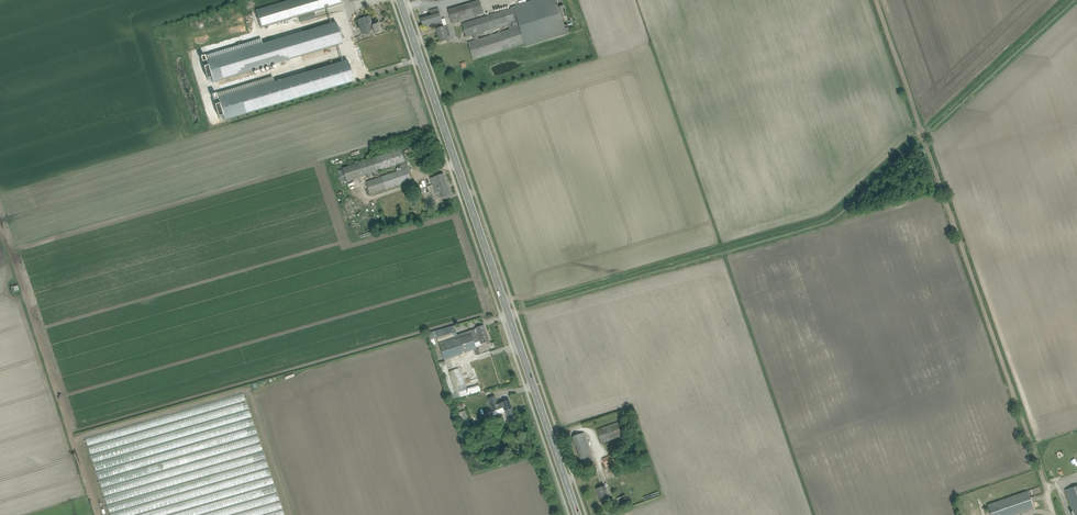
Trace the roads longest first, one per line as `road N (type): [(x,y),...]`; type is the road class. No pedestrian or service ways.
road 1 (primary): [(577,514),(400,0)]
road 2 (track): [(1046,488),(876,0)]
road 3 (track): [(98,514),(0,222)]

